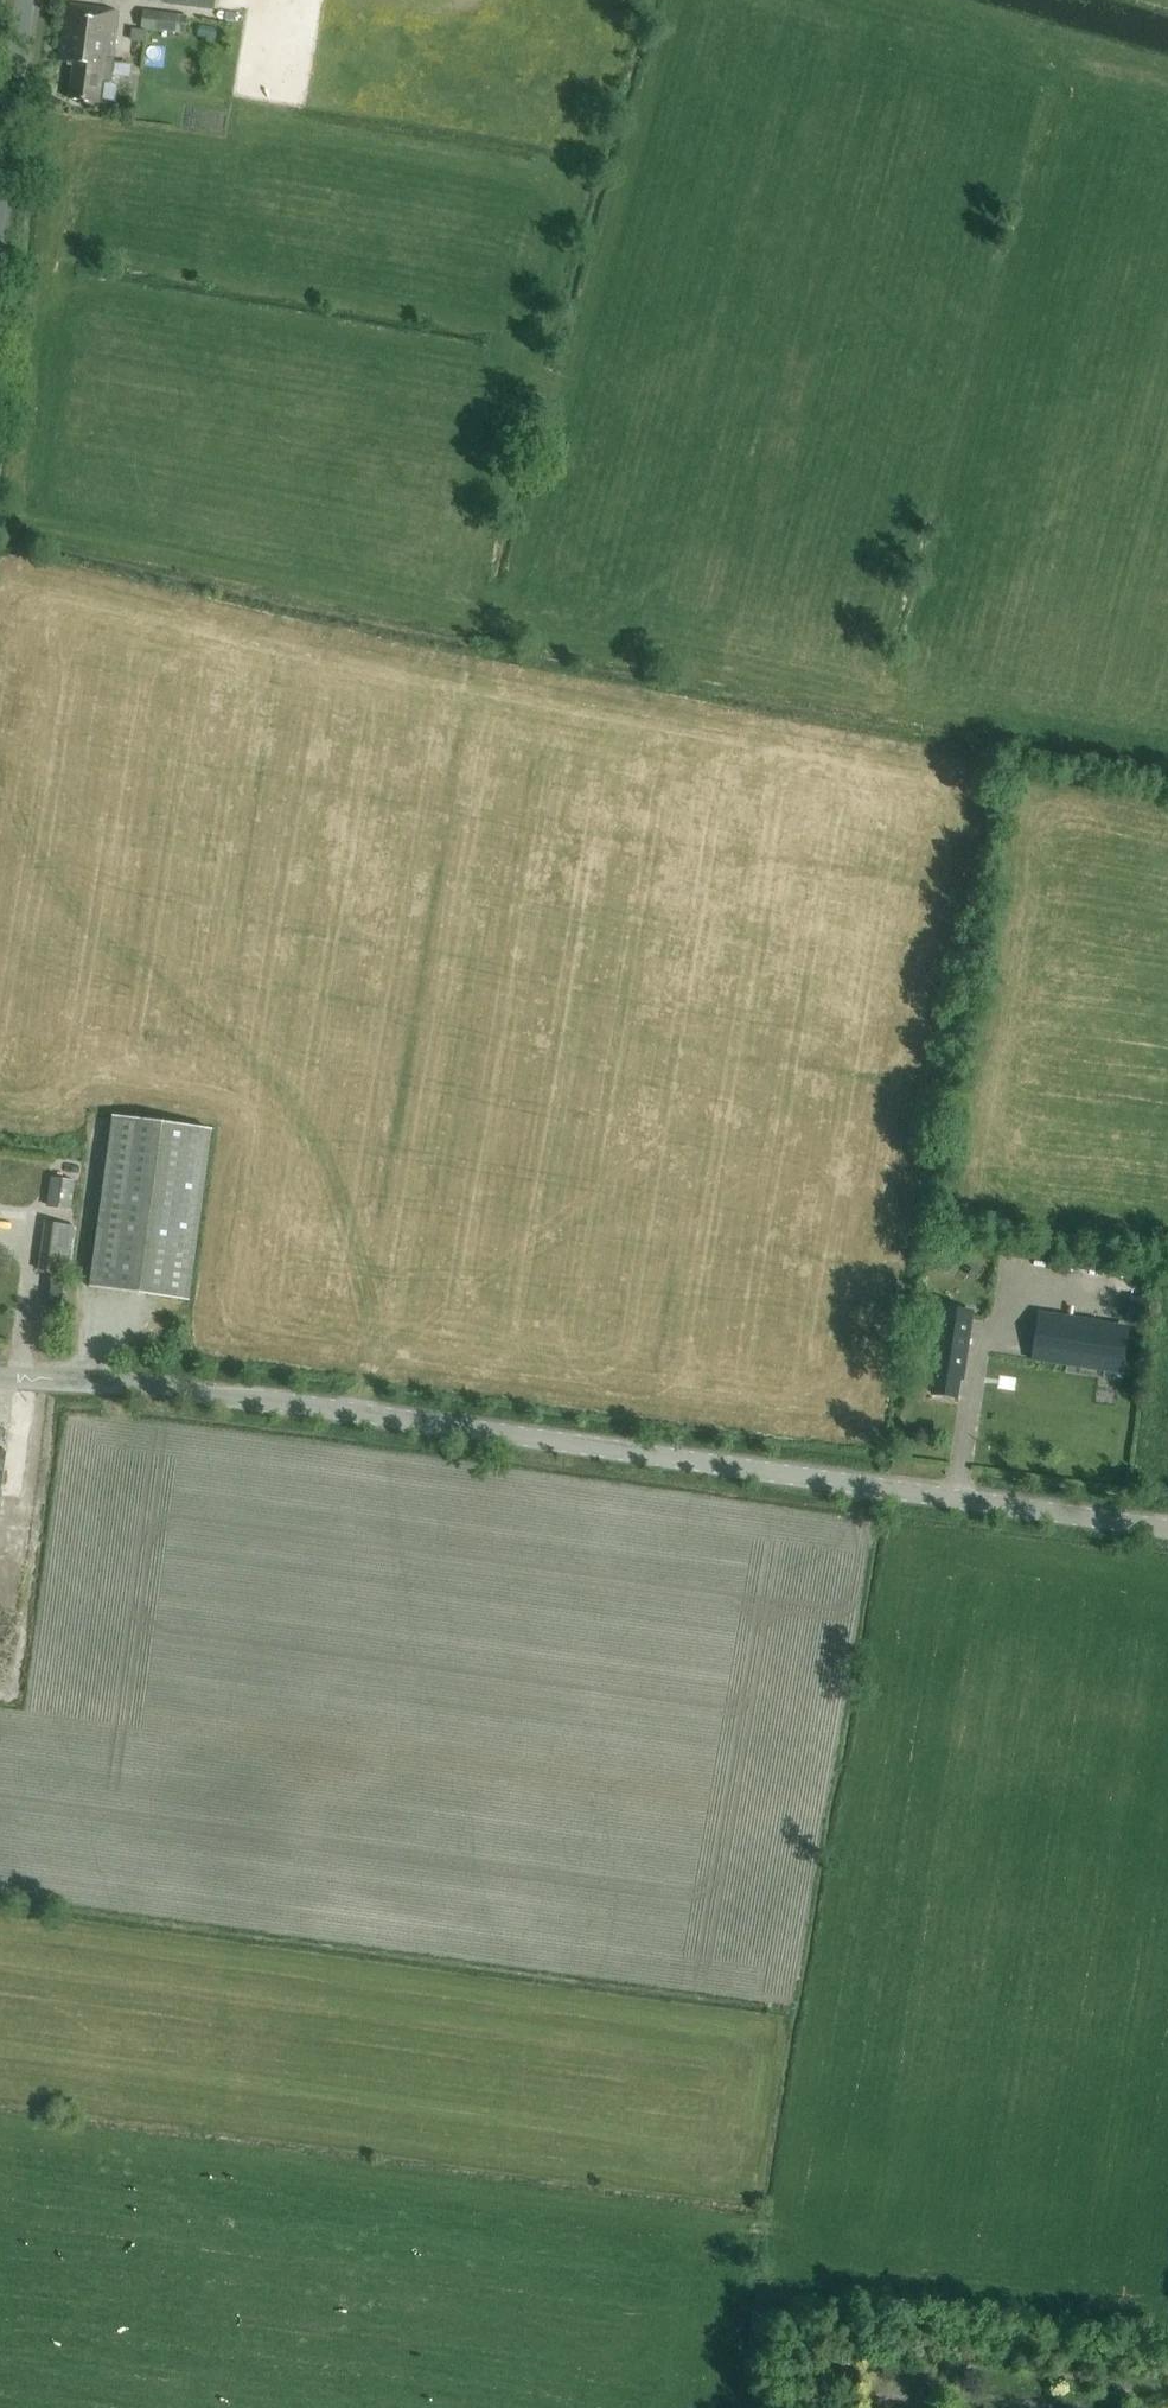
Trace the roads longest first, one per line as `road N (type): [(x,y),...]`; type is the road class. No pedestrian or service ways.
road 1 (tertiary): [(1167,1535),(236,1405),(0,1384)]
road 2 (unclassified): [(0,215),(30,0)]

